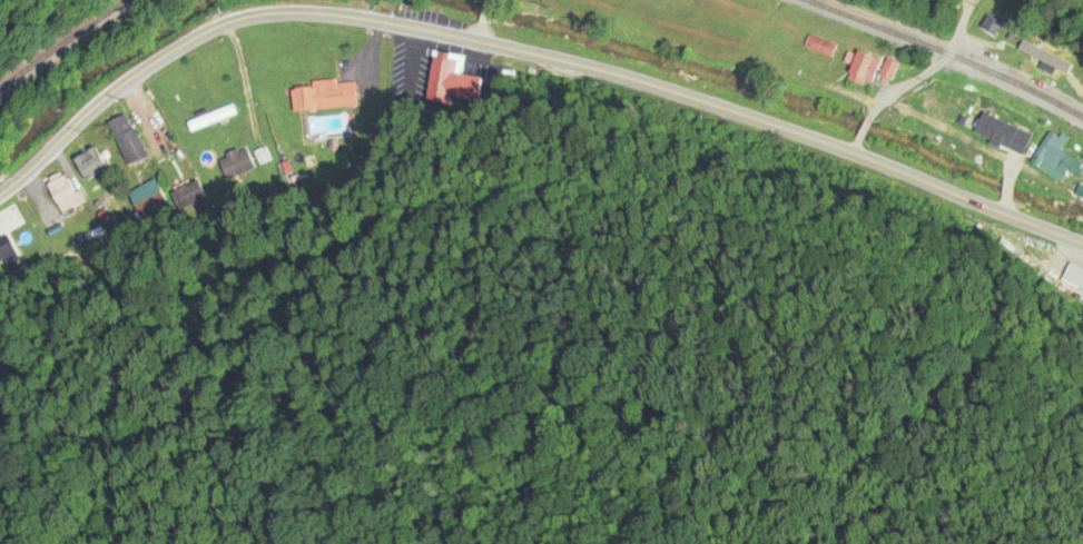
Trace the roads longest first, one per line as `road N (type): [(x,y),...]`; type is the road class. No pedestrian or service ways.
road 1 (secondary): [(1082,243),(853,154),(479,38),(307,13),(229,22),(196,38),(148,67),(0,194)]
road 2 (residential): [(869,117),(935,70),(977,0)]

